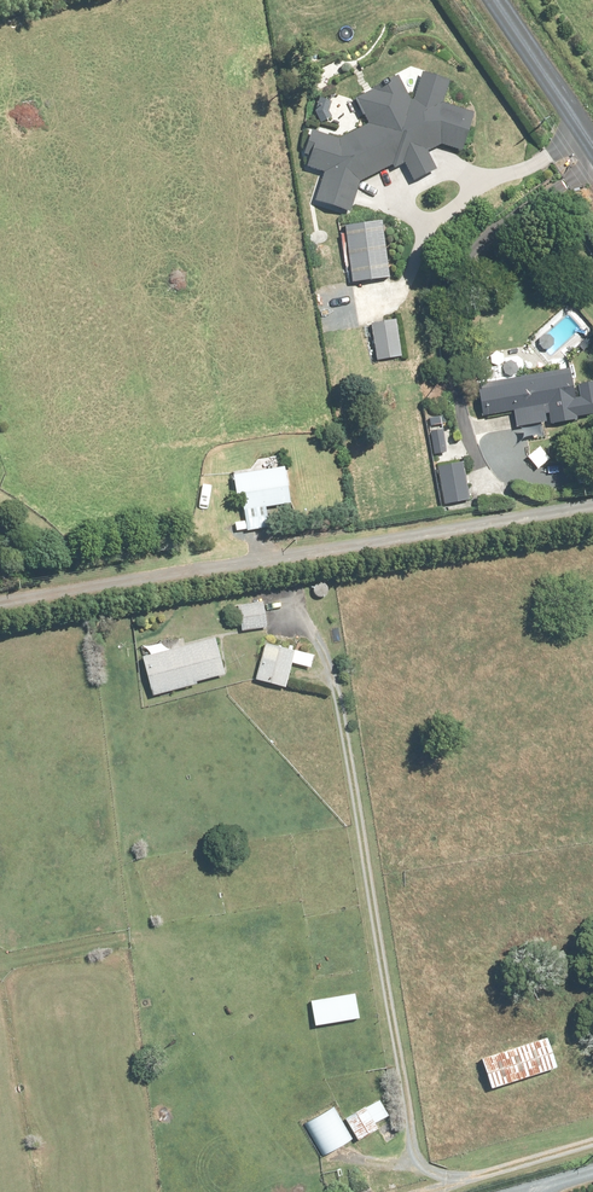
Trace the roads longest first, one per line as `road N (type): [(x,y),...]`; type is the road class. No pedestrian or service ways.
road 1 (unclassified): [(0,604),(592,506)]
road 2 (unclassified): [(592,150),(491,0)]

